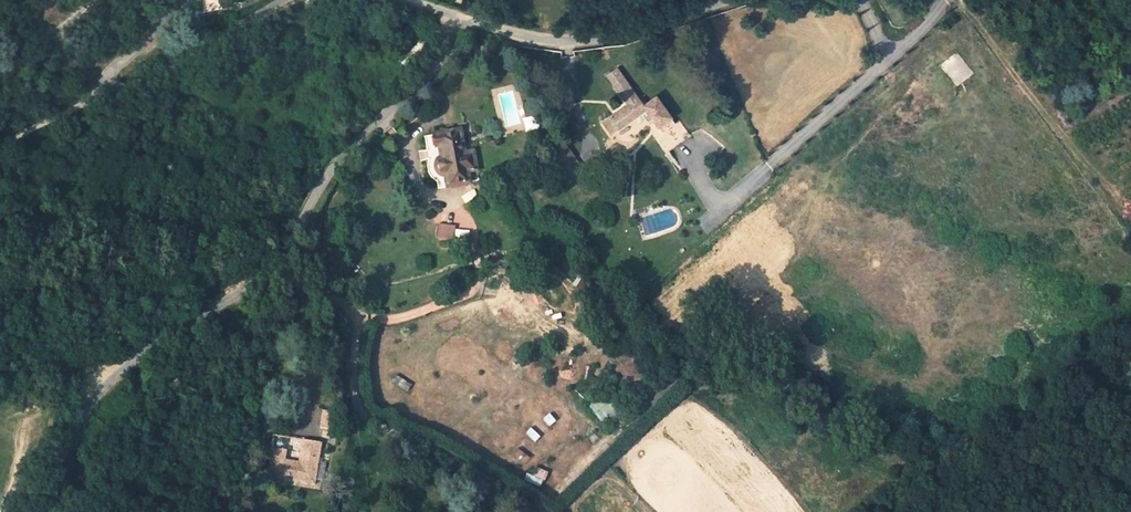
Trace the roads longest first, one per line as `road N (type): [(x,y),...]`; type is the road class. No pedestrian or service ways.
road 1 (residential): [(307,235),(308,253),(214,301),(110,377),(32,511)]
road 2 (unclassified): [(180,0),(174,16),(107,70),(99,89),(110,101),(210,35),(282,0)]
road 3 (track): [(361,315),(355,389),(379,426),(549,511)]
road 4 (unclassified): [(724,0),(543,44),(453,18)]
road 5 (residential): [(453,18),(442,56),(317,198),(307,231)]

